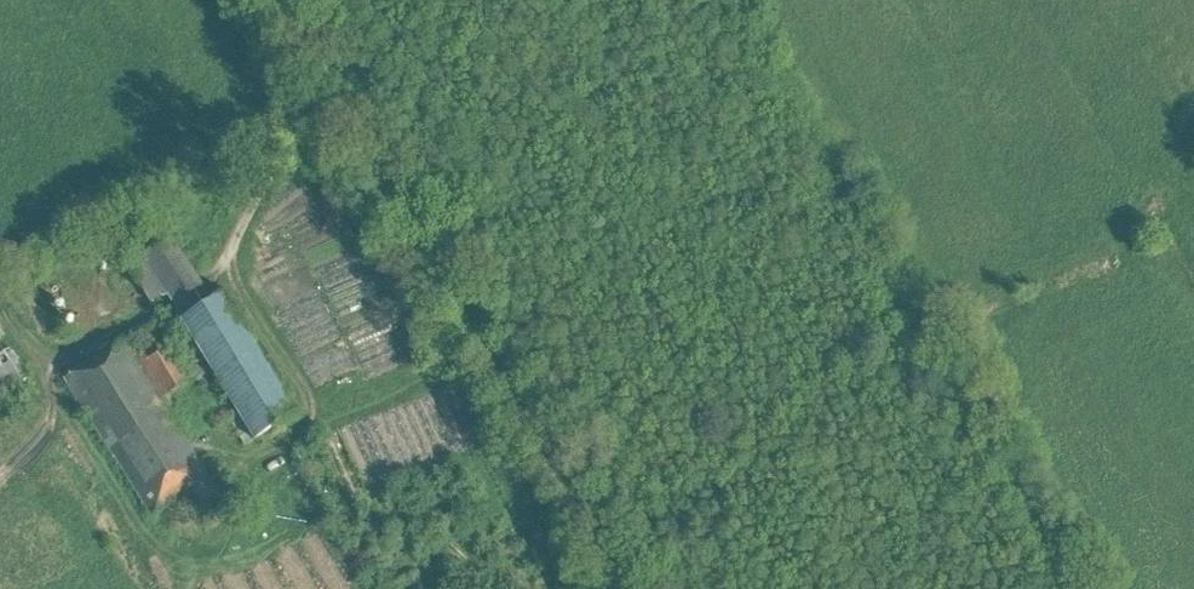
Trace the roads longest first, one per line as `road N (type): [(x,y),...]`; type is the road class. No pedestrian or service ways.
road 1 (track): [(625,588),(267,0)]

